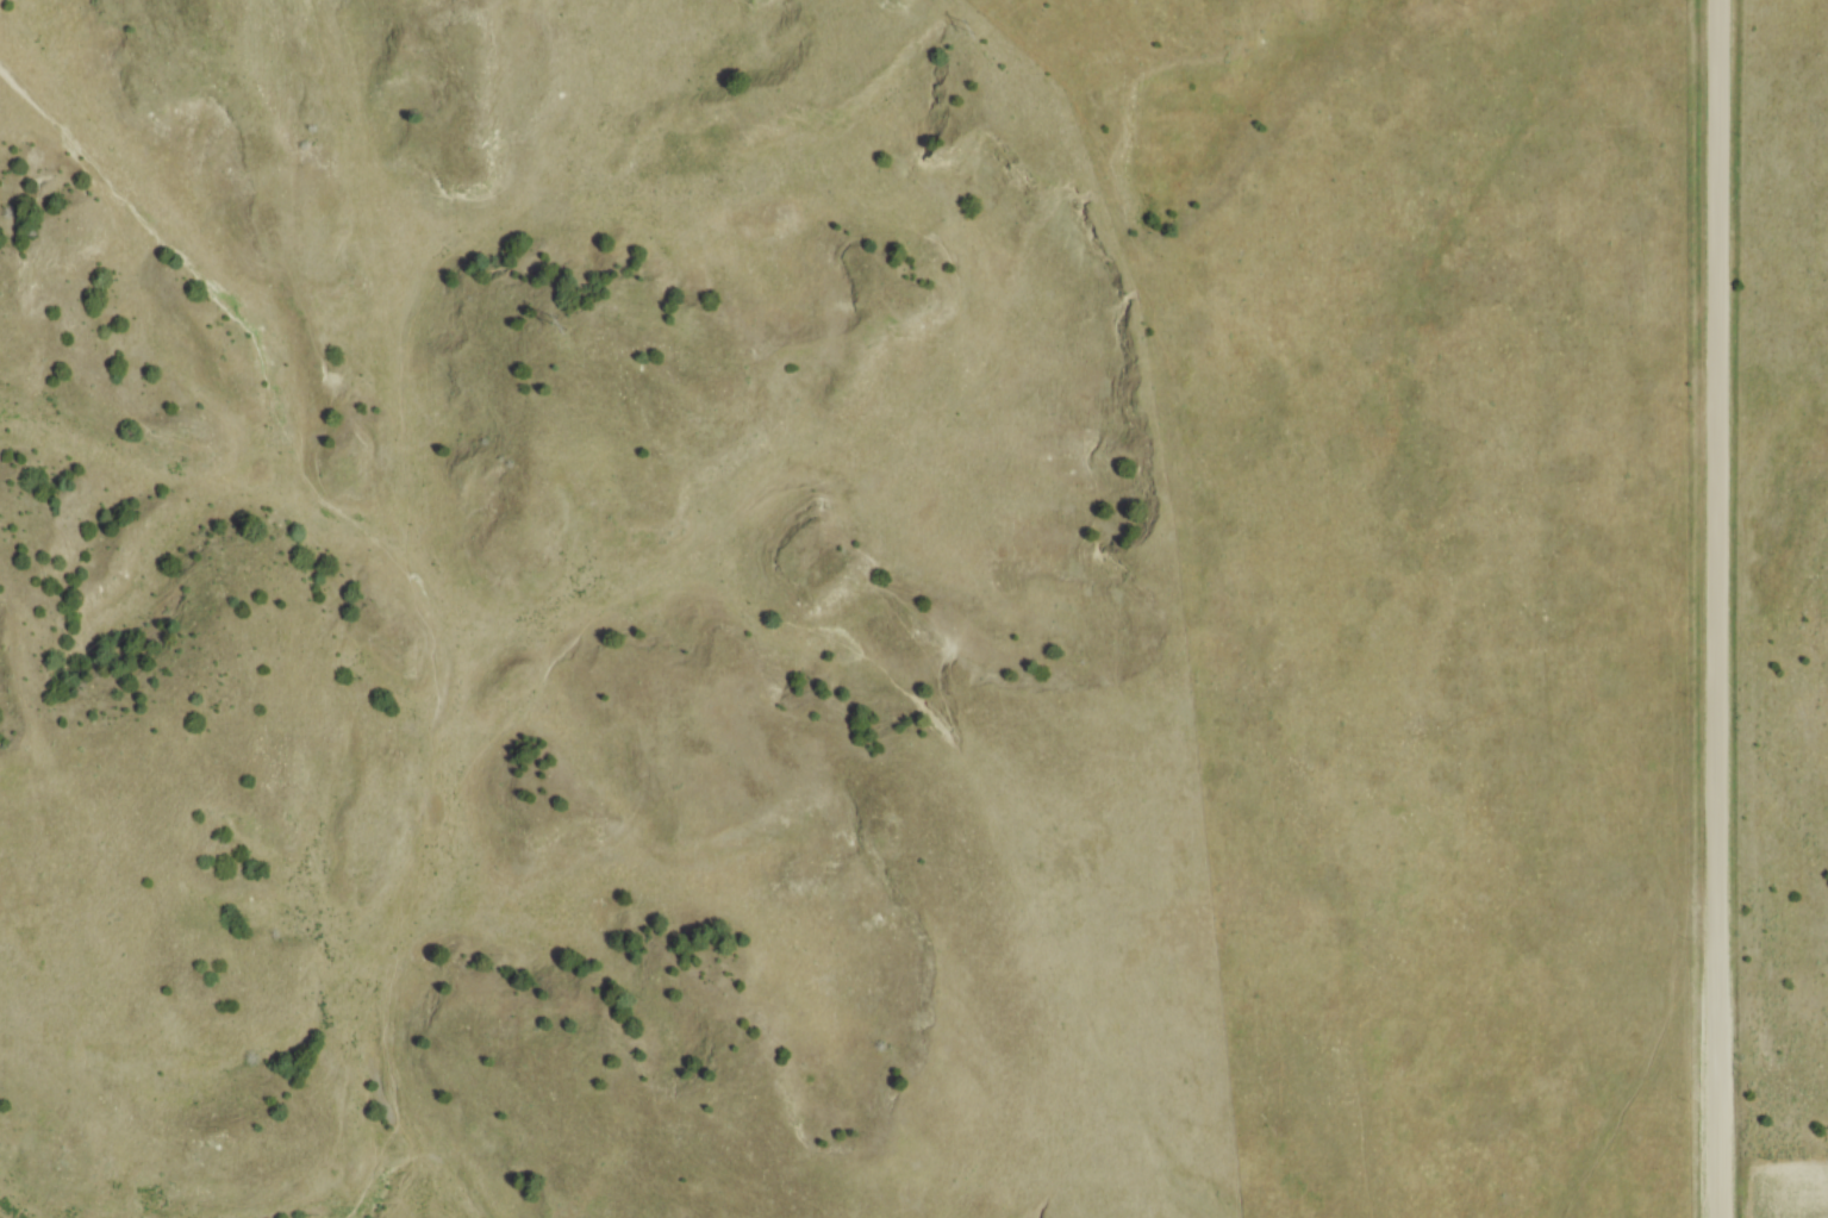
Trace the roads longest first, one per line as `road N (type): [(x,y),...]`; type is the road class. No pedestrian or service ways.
road 1 (tertiary): [(1718,0),(1718,1217)]

